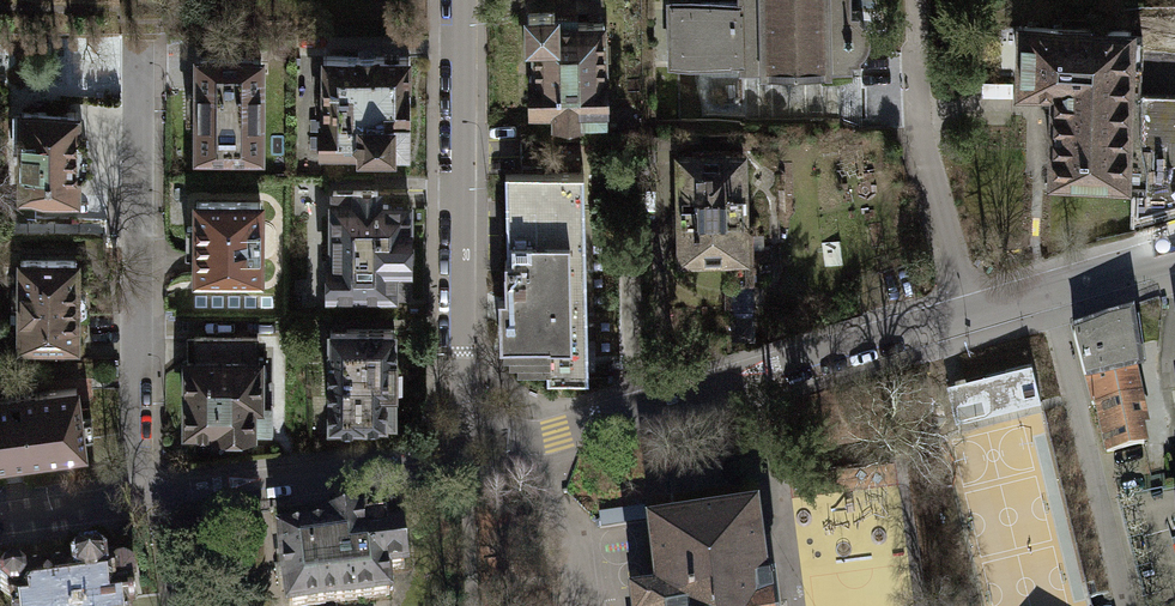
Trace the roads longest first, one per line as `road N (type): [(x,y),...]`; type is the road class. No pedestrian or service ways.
road 1 (residential): [(461,430),(555,434),(970,312)]
road 2 (residential): [(135,501),(137,34)]
road 3 (residential): [(460,0),(461,430)]
road 4 (residential): [(135,501),(428,461),(461,430)]
road 5 (residential): [(970,312),(918,125),(915,0)]
road 6 (residential): [(970,312),(1174,253)]
road 7 (residential): [(0,519),(135,501)]

